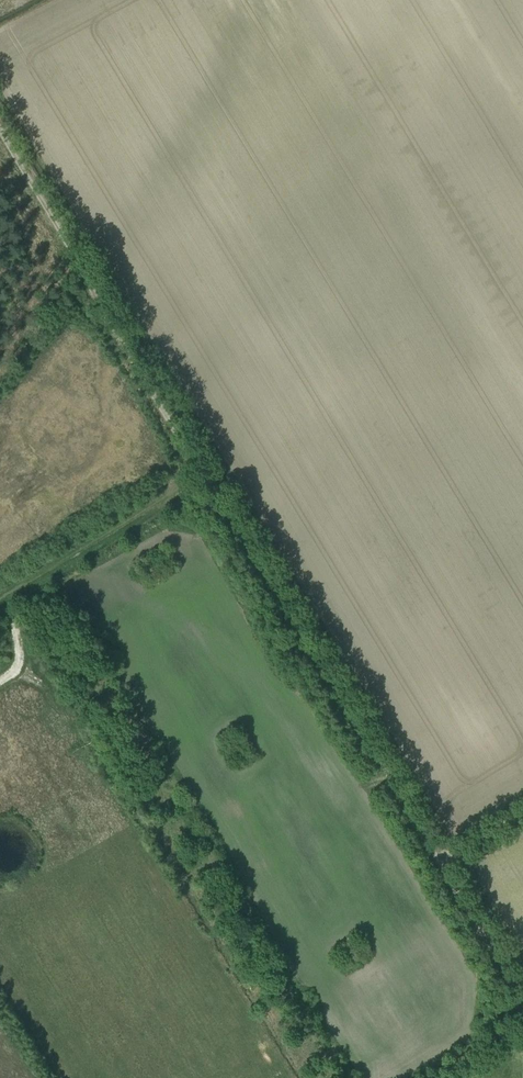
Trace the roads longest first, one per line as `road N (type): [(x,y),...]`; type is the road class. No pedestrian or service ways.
road 1 (track): [(441,864),(0,130)]
road 2 (track): [(0,602),(203,476)]
road 3 (track): [(522,997),(441,864)]

